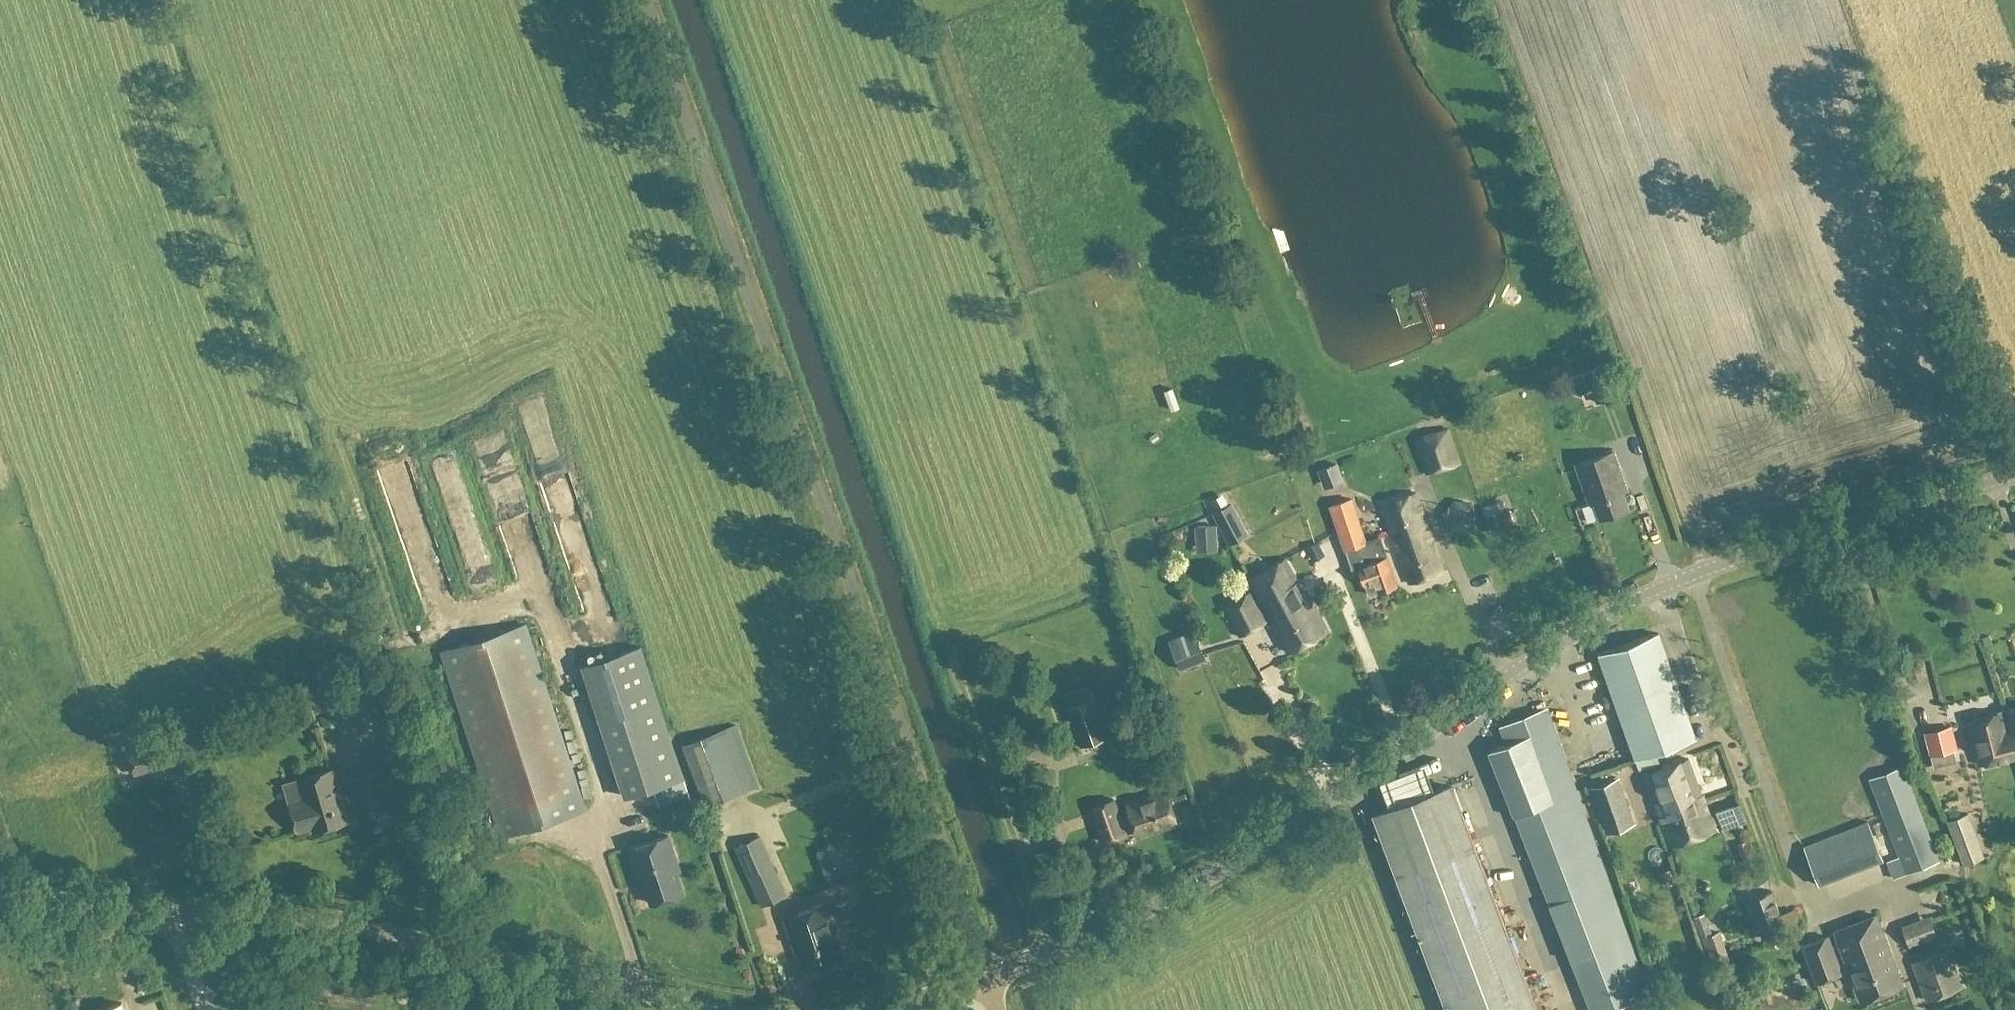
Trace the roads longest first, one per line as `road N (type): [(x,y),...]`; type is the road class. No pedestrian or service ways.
road 1 (unclassified): [(985,978),(1185,894),(1608,614),(1748,556),(2014,476)]
road 2 (unclassified): [(985,978),(644,0)]
road 3 (unclassified): [(702,1009),(344,926),(0,904)]

